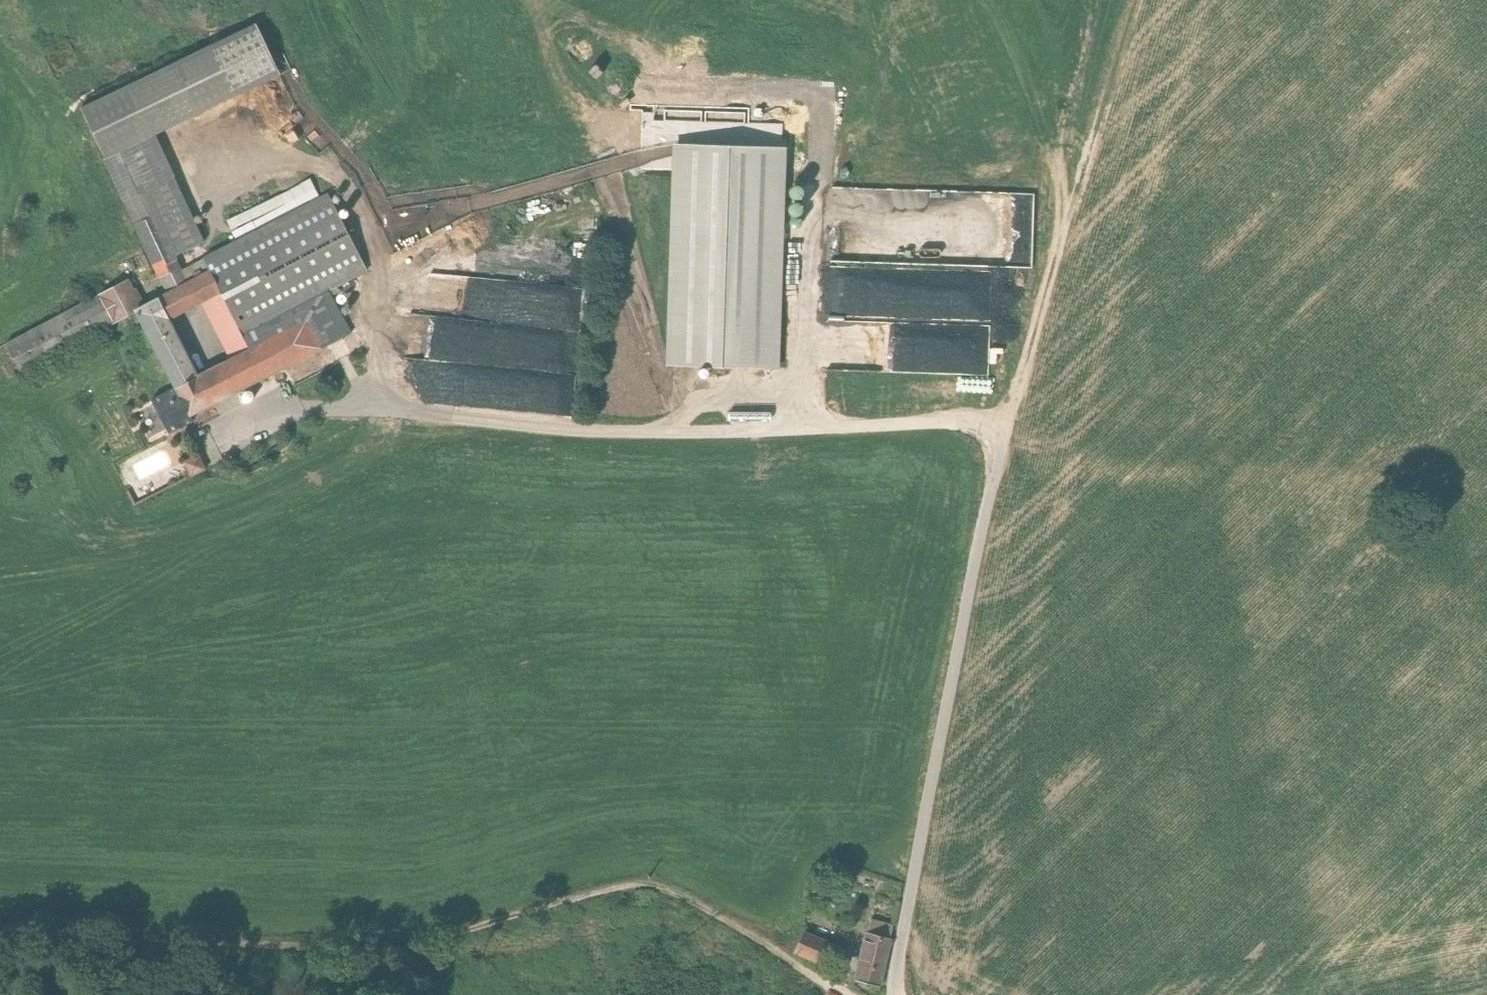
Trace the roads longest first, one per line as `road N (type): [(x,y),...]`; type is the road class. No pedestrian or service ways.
road 1 (track): [(0,935),(399,944),(597,887),(658,884),(849,994)]
road 2 (unclassified): [(893,994),(1001,438)]

